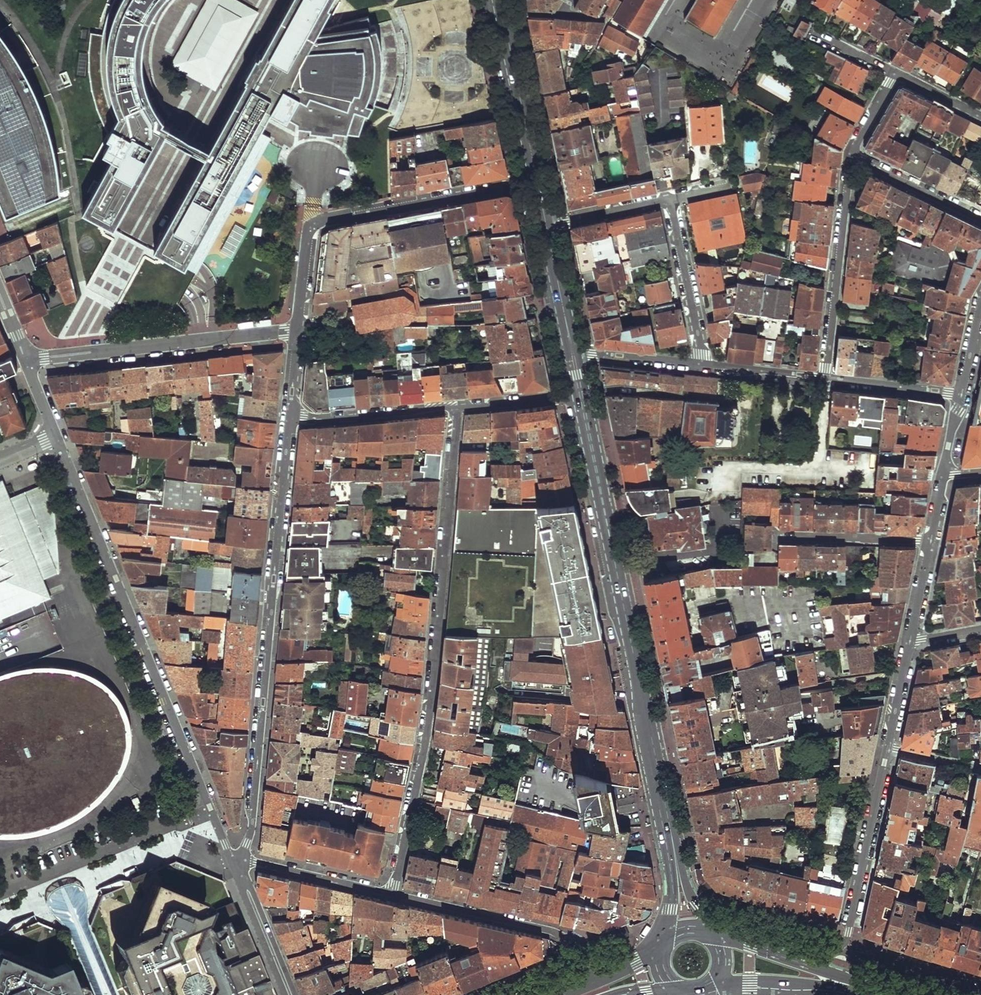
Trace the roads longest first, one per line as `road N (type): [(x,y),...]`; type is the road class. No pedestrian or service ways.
road 1 (residential): [(392,894),(426,738),(455,406)]
road 2 (residential): [(57,436),(237,861)]
road 3 (primary): [(580,394),(673,844)]
road 4 (residential): [(237,861),(251,829),(290,417)]
road 5 (residential): [(300,331),(313,224),(537,181)]
road 6 (residential): [(25,359),(300,331)]
road 7 (residential): [(619,967),(555,932),(392,894)]
road 8 (residential): [(887,748),(849,933),(821,968)]
road 9 (residential): [(824,378),(851,155)]
road 10 (residential): [(702,365),(670,199)]
road 11 (primary): [(504,18),(537,181)]
road 12 (residential): [(455,406),(290,417)]
road 13 (residential): [(392,894),(237,861)]
road 14 (residential): [(777,536),(931,542)]
road 15 (residential): [(980,220),(851,155)]
road 16 (residential): [(237,861),(290,994)]
road 17 (residential): [(824,378),(960,396)]
road 18 (primary): [(546,223),(573,354)]
road 19 (primary): [(718,983),(851,994)]
road 20 (residential): [(573,354),(702,365)]
road 21 (residential): [(670,199),(546,223)]
road 22 (residential): [(580,394),(455,406)]
road 23 (residential): [(702,365),(824,378)]

